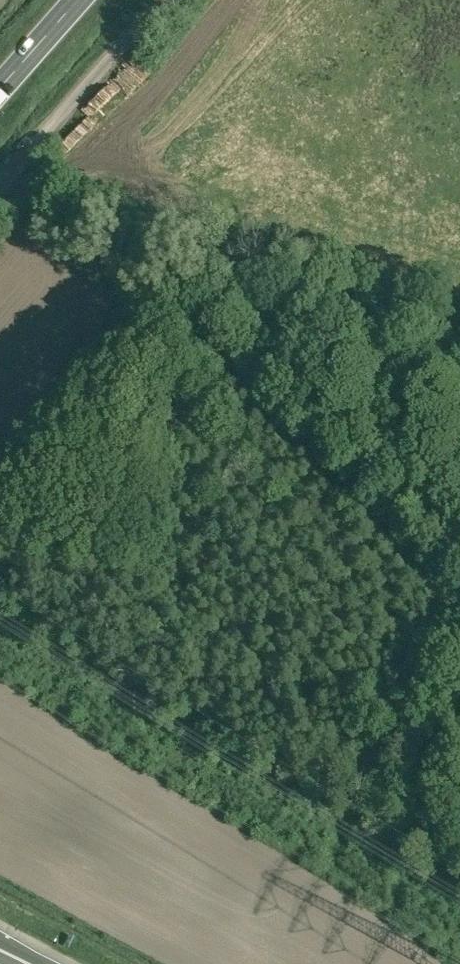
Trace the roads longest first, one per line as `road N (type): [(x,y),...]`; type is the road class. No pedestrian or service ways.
road 1 (track): [(212,334),(3,184)]
road 2 (unclassified): [(166,0),(0,187)]

